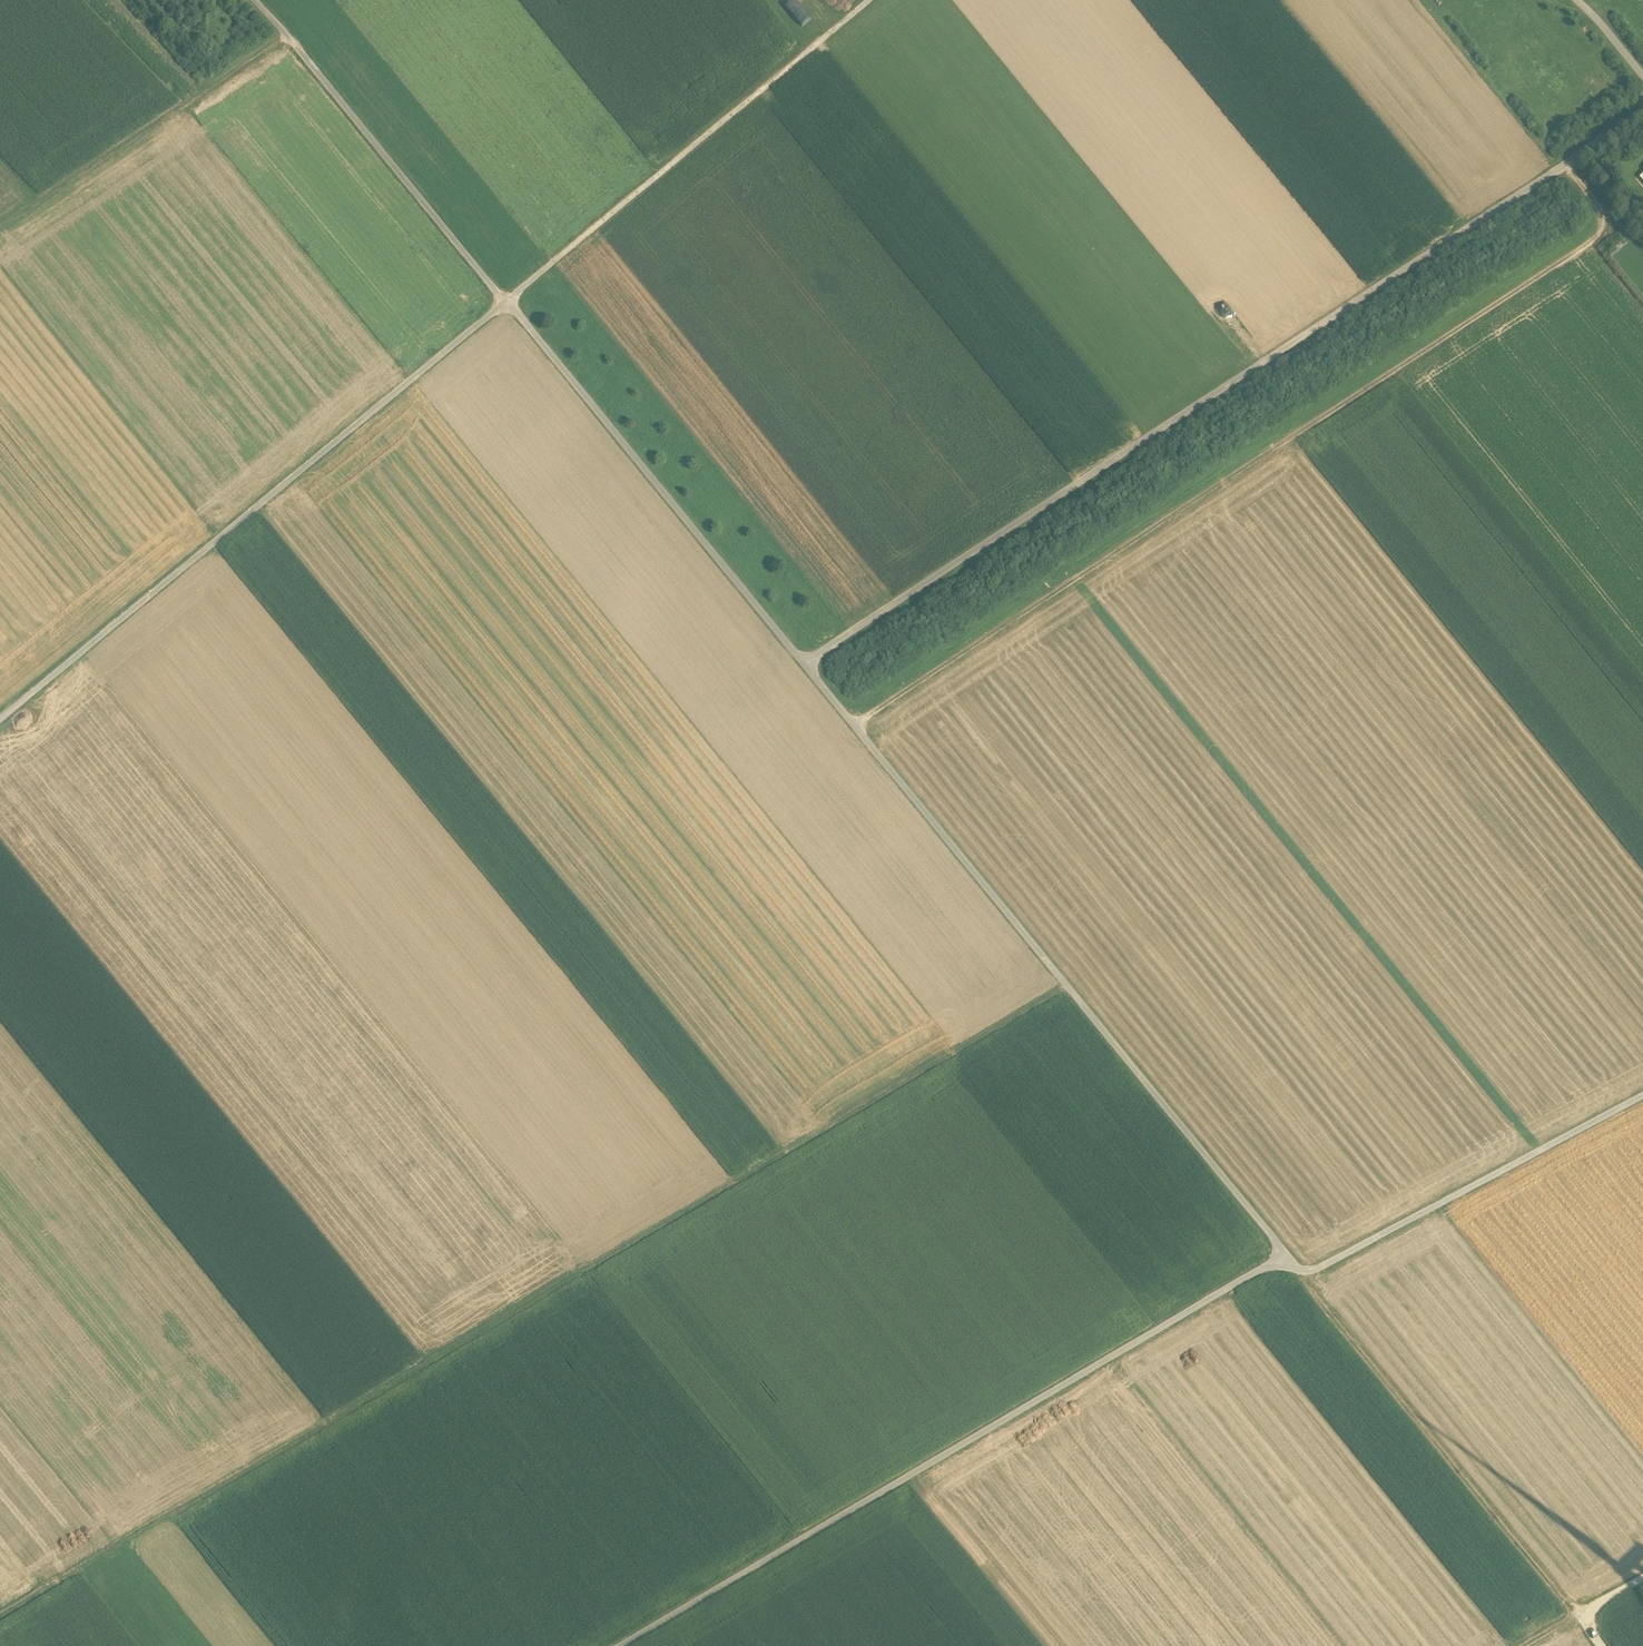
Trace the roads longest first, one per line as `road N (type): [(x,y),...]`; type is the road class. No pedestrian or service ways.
road 1 (track): [(0,1617),(1642,653)]
road 2 (track): [(1642,1096),(1321,1266),(1259,1269),(618,1645)]
road 3 (track): [(806,662),(1642,116)]
road 4 (track): [(806,662),(1274,1244),(1280,1263)]
road 5 (track): [(506,302),(0,720)]
road 6 (track): [(870,0),(506,302)]
road 7 (track): [(506,302),(806,662)]
road 8 (track): [(1581,1618),(1310,1284),(1307,1268)]
road 9 (track): [(506,302),(255,0)]
road 10 (track): [(0,238),(295,42)]

